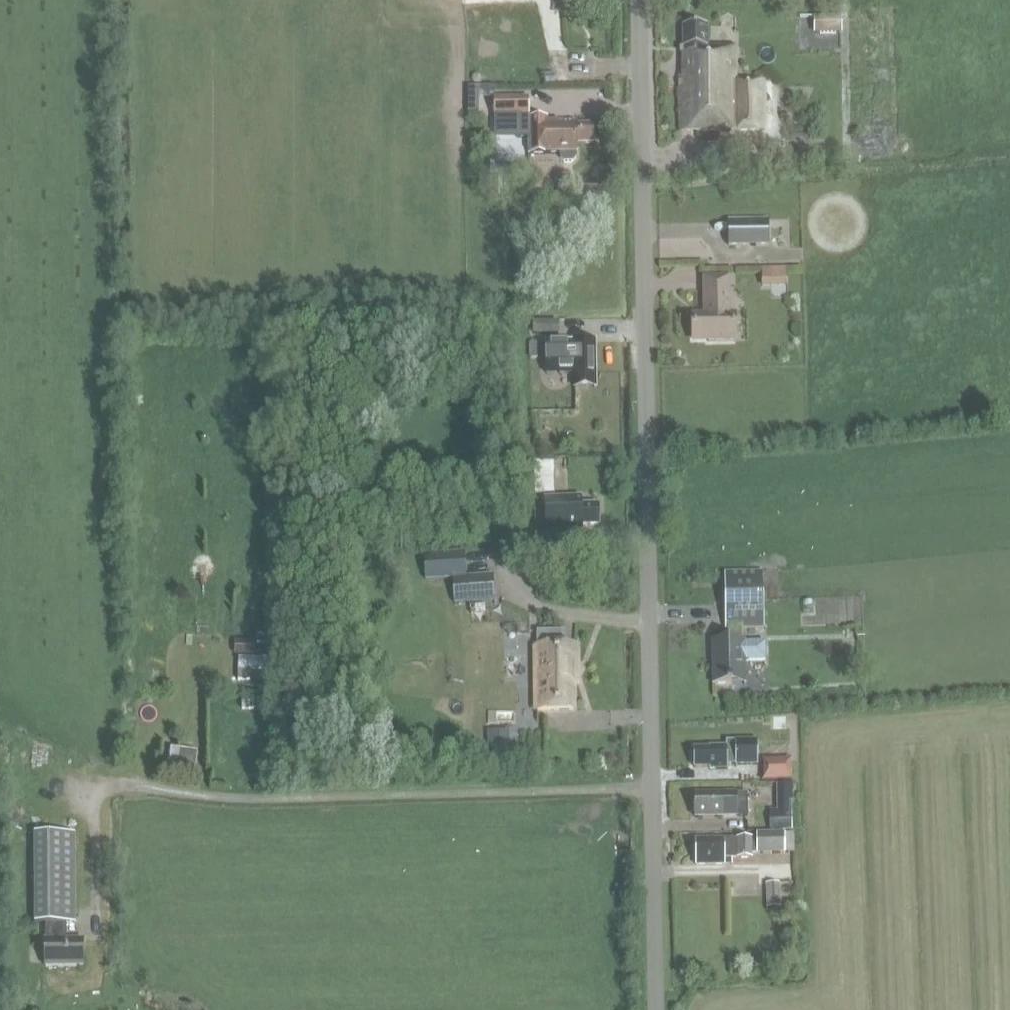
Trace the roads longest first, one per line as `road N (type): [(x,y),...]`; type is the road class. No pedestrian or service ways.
road 1 (tertiary): [(653,1009),(638,0)]
road 2 (track): [(650,786),(268,800),(93,781)]

